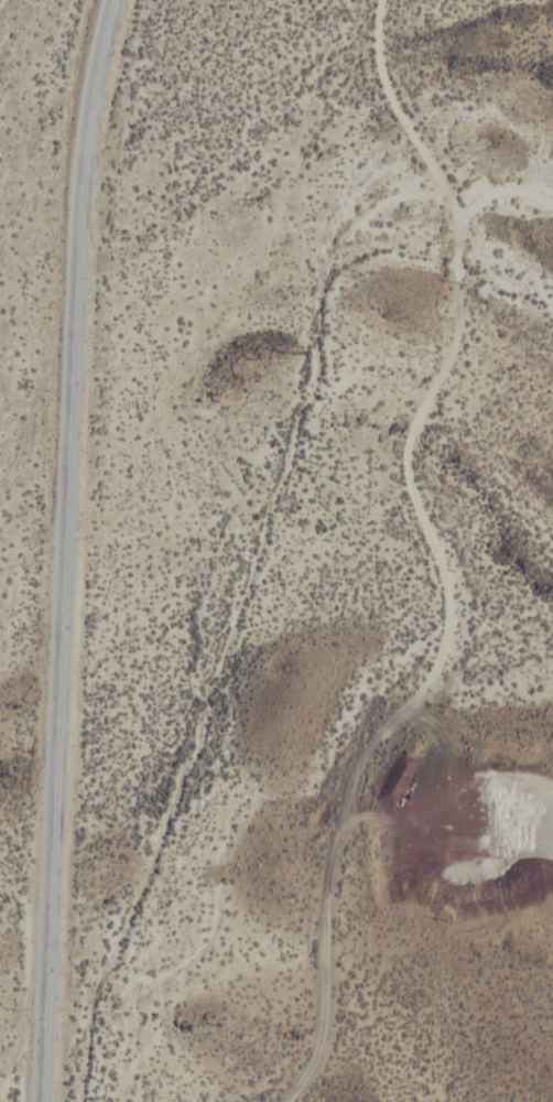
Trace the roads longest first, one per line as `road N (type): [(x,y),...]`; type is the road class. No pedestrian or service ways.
road 1 (track): [(384,0),(376,26),(393,104),(441,180),(459,236),(448,358),(424,399),(408,456),(444,569),(446,646),(419,696),(366,748),(348,791),(328,890),(324,1017),(314,1052),(278,1101)]
road 2 (tertiary): [(115,0),(87,128),(42,1101)]

